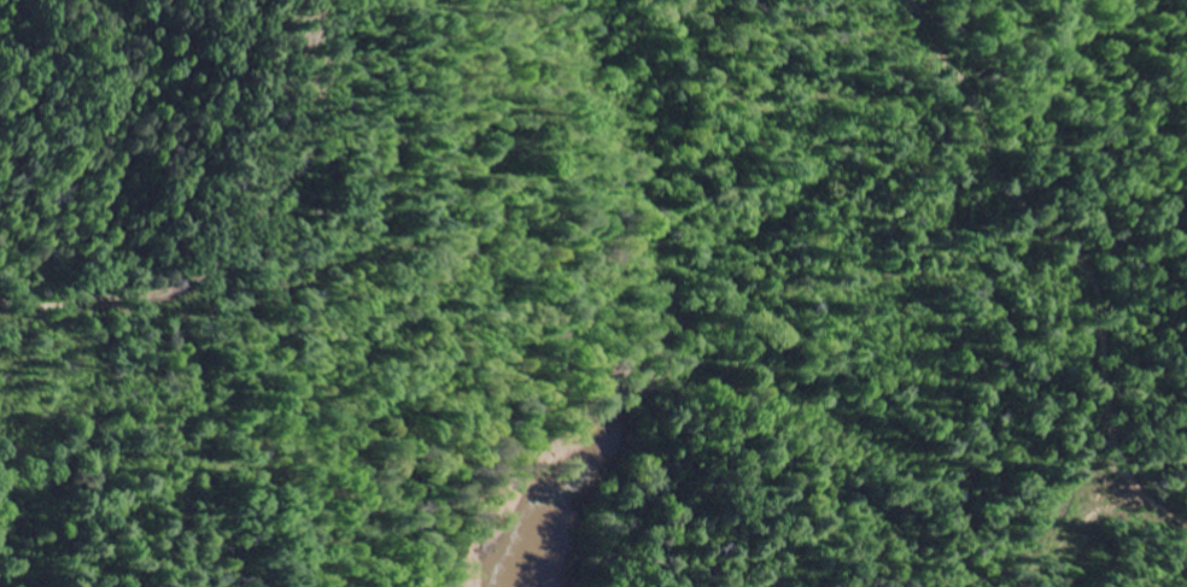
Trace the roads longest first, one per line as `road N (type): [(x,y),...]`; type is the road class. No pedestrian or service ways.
road 1 (residential): [(918,0),(935,46),(998,140),(1148,269),(1164,312),(1159,354),(1128,447),(1186,473)]
road 2 (residential): [(0,263),(59,269),(107,260),(210,124),(229,0)]

